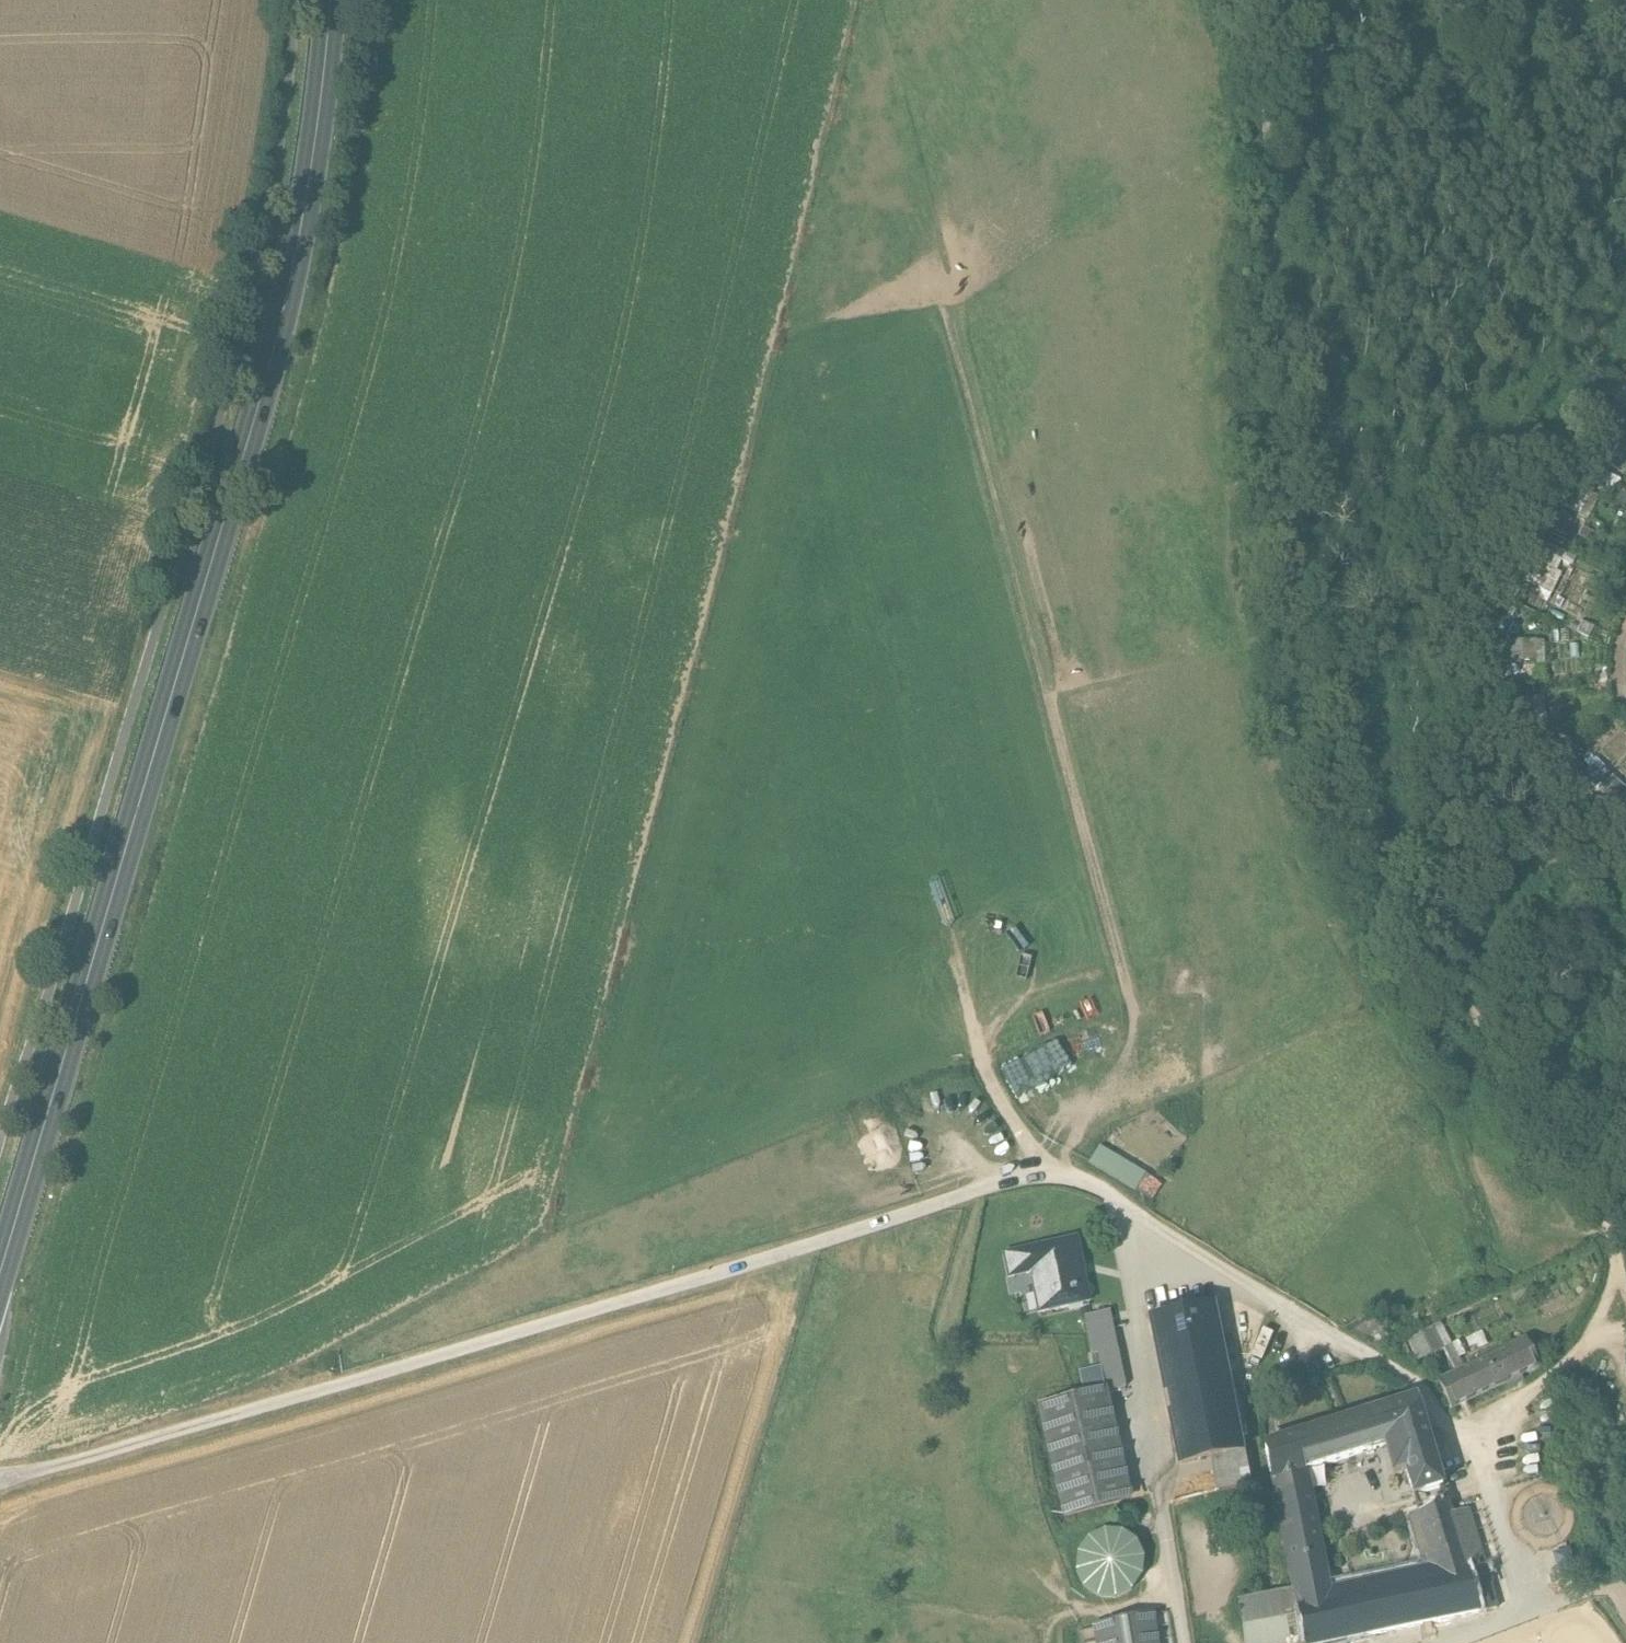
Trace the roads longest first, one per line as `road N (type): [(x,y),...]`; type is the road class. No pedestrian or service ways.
road 1 (primary): [(0,1276),(277,341),(307,199),(331,0)]
road 2 (track): [(1600,1211),(1443,998),(1381,894),(1341,772),(1286,506),(1263,118),(1246,0)]
road 3 (track): [(1625,1014),(1600,1211)]

